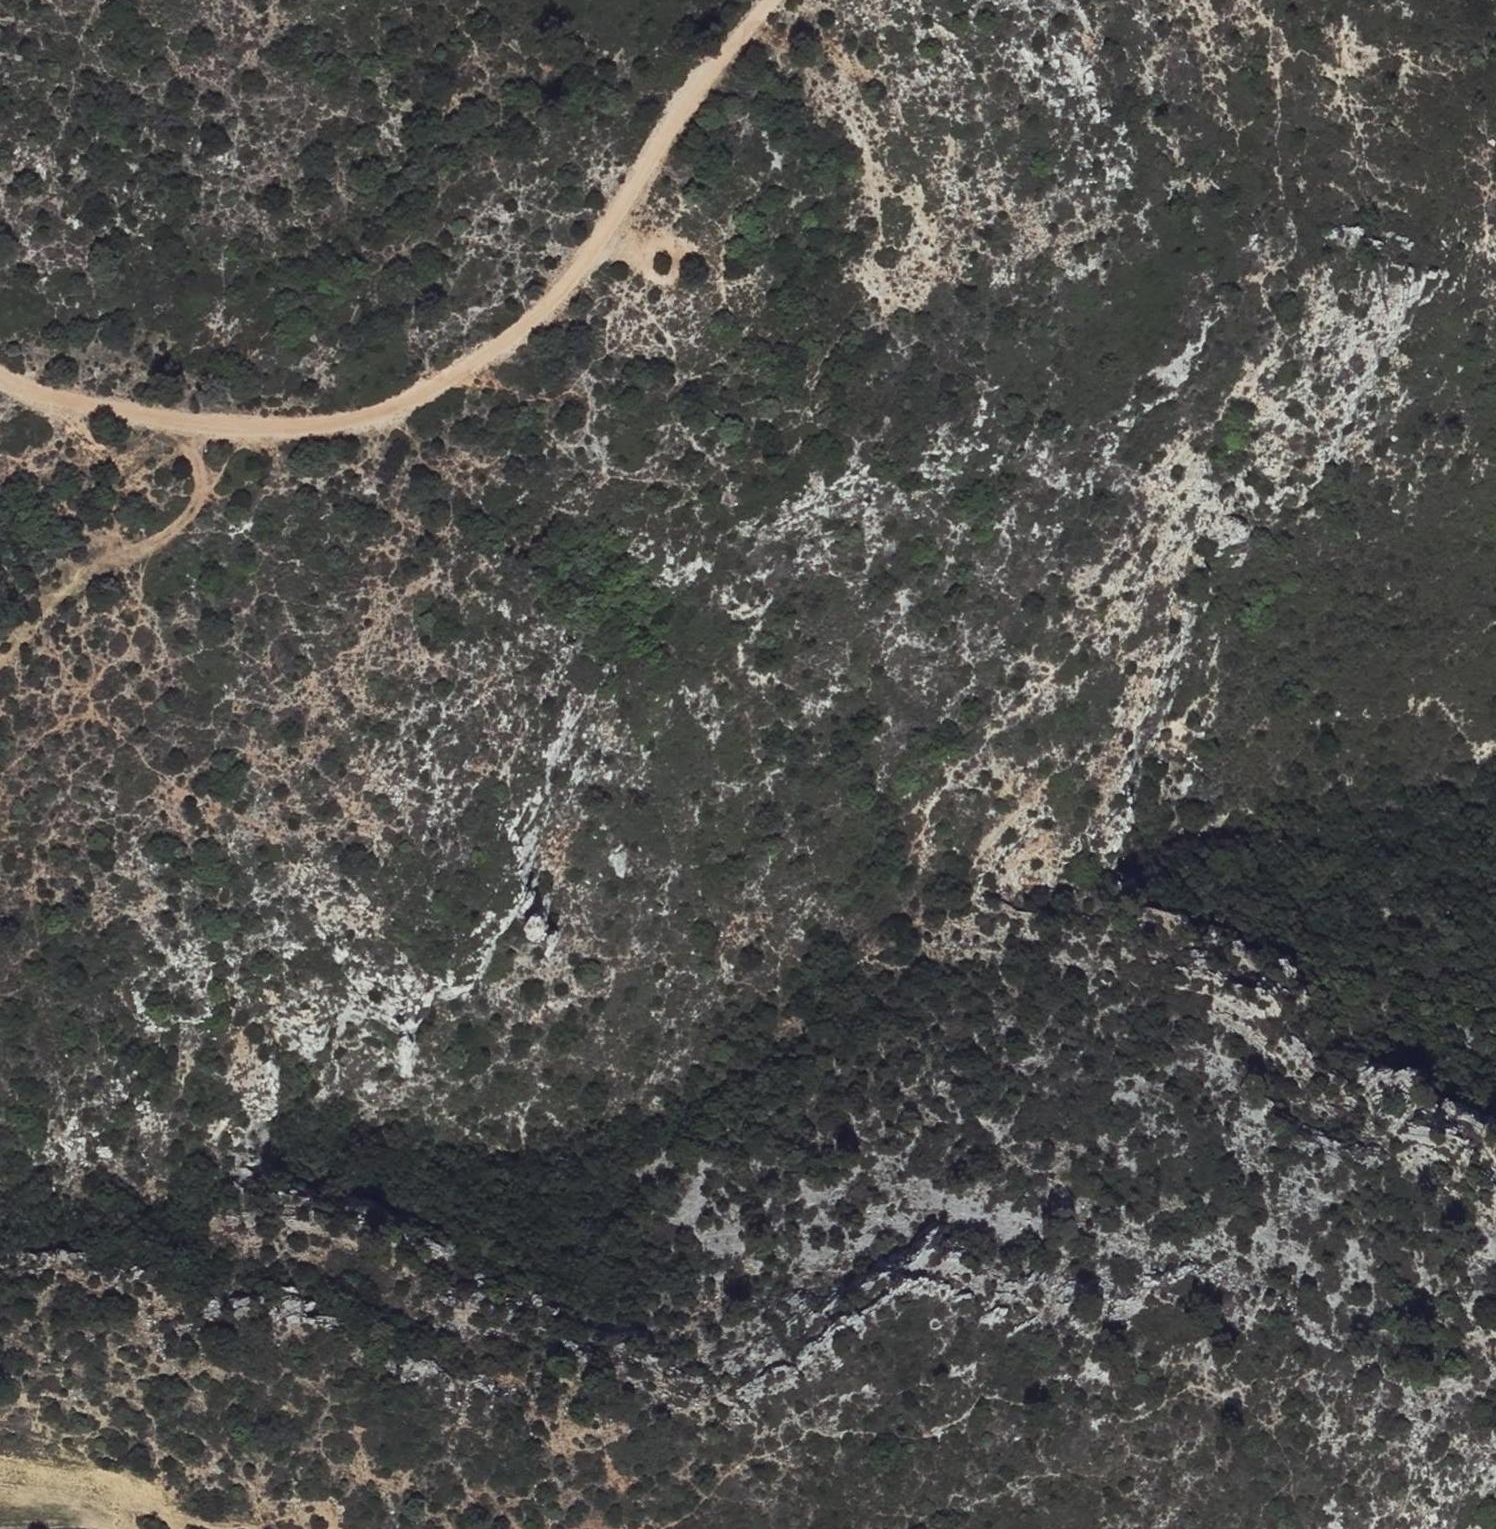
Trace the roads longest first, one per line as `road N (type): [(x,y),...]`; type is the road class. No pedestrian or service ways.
road 1 (track): [(775,0),(694,91),(579,268),(503,340),(401,404),(299,426),(152,416),(0,382)]
road 2 (track): [(0,1489),(98,1505),(126,1528)]

